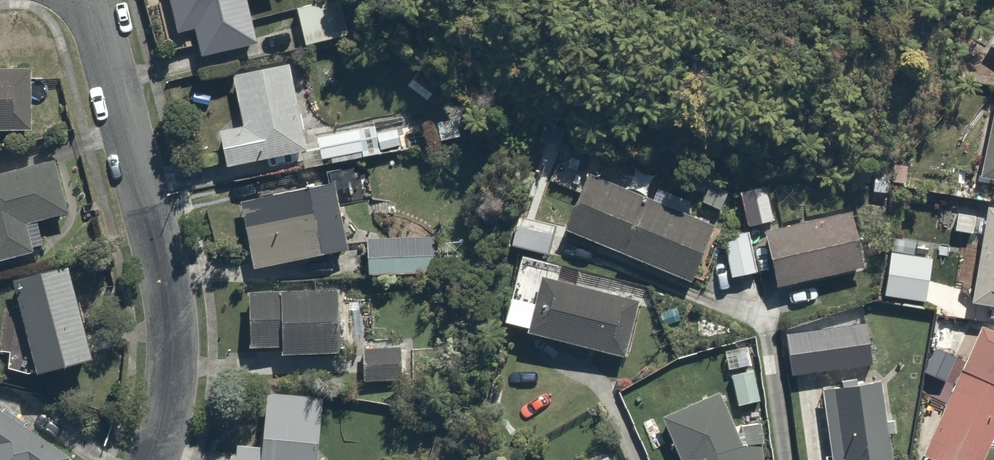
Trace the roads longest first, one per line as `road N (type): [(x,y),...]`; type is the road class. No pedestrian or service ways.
road 1 (residential): [(152,459),(174,382),(175,334),(153,219),(91,0)]

